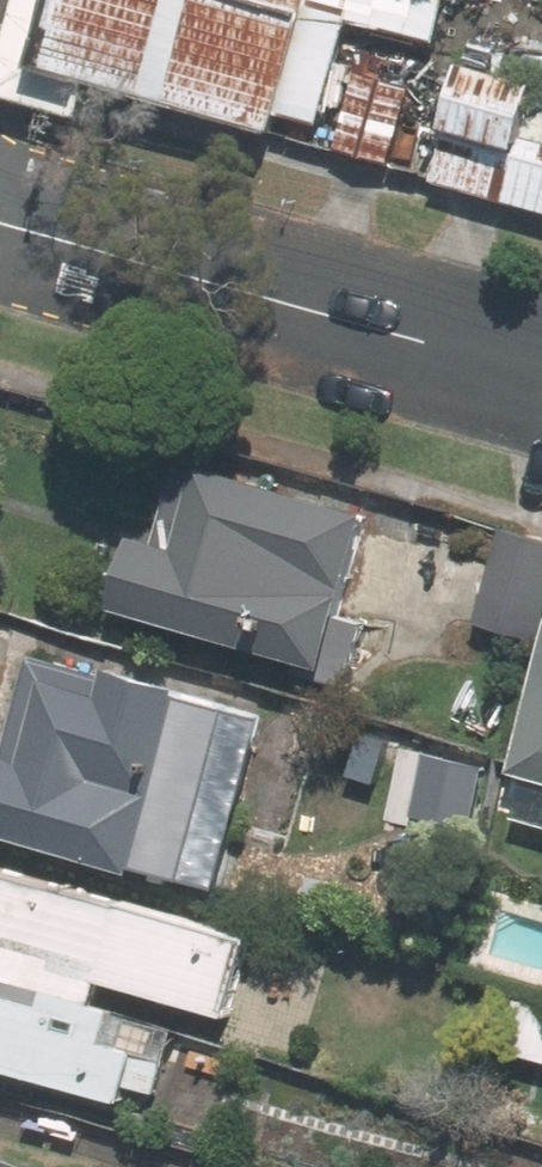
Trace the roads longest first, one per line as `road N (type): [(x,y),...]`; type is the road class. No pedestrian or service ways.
road 1 (residential): [(0,219),(541,371)]

